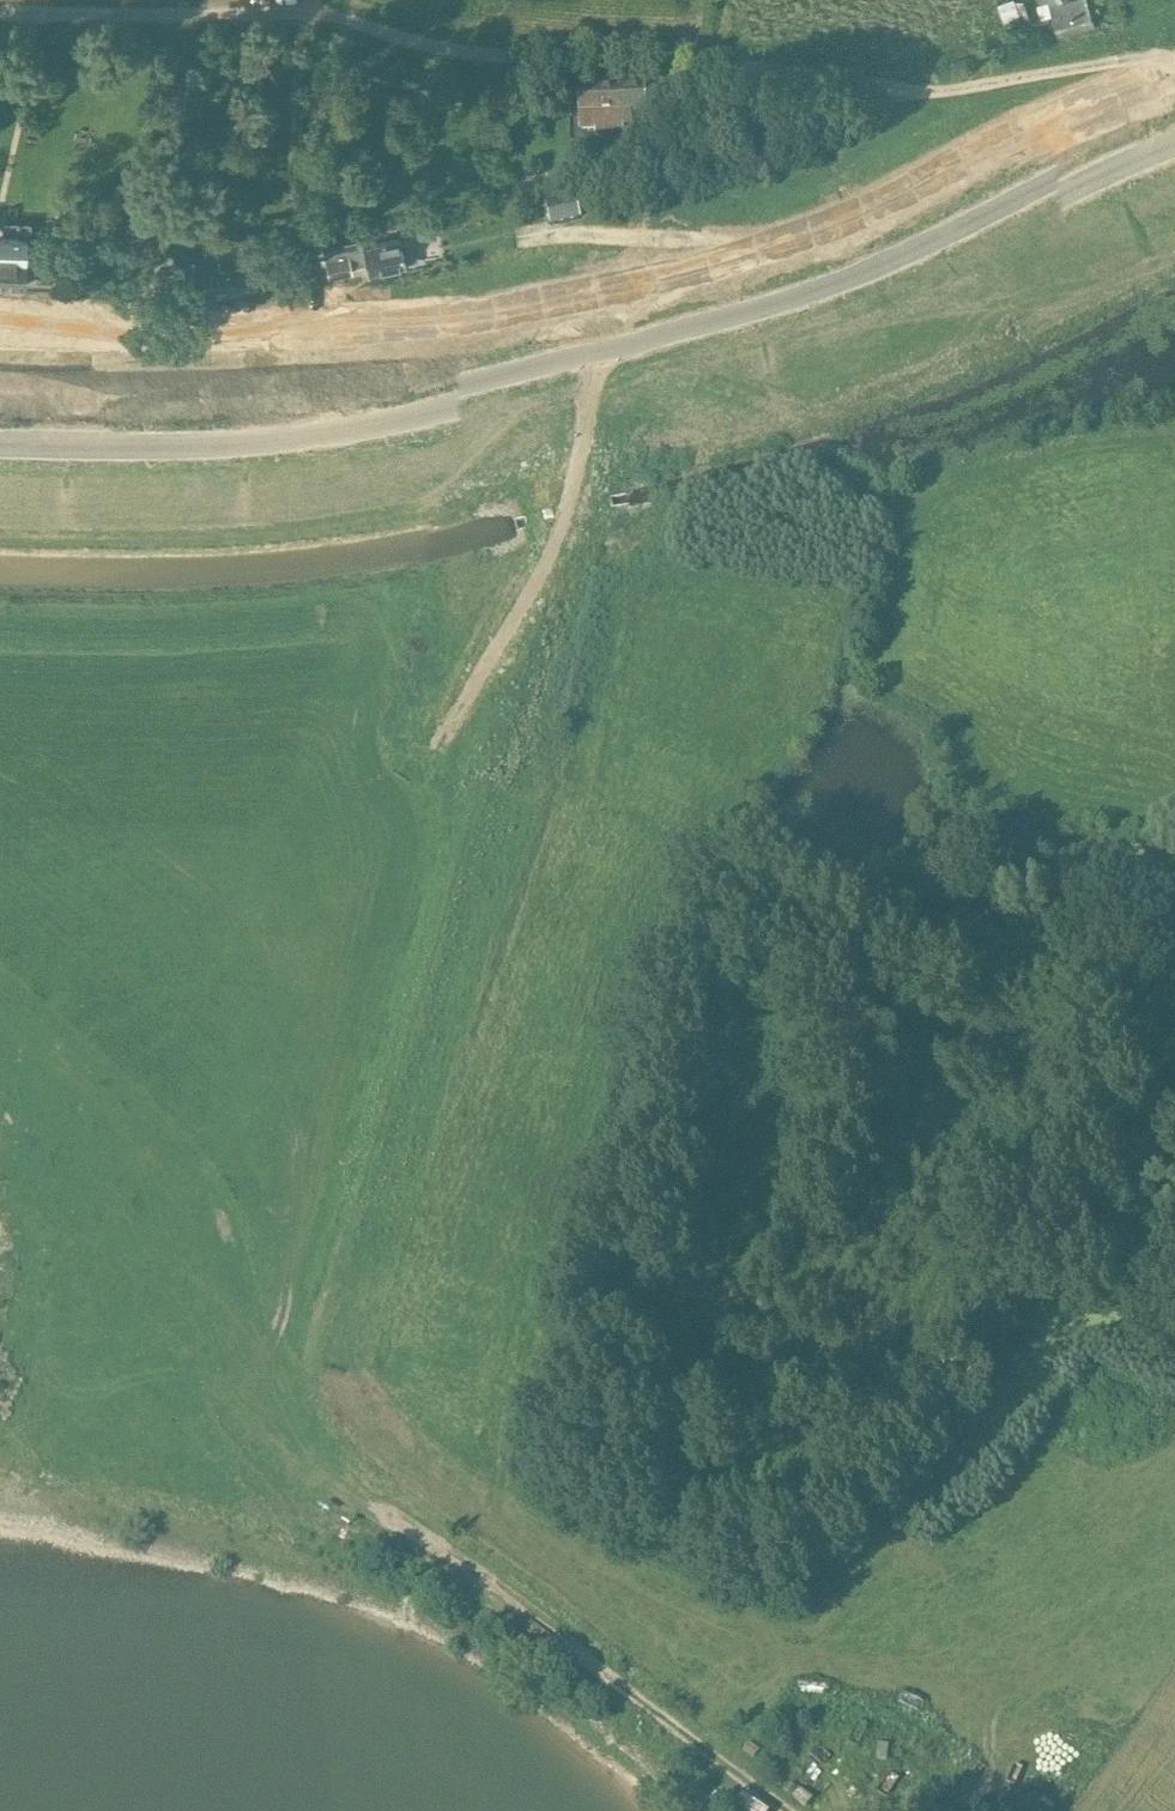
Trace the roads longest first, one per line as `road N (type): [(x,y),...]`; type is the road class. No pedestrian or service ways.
road 1 (unclassified): [(1174,137),(825,280),(415,408),(302,431),(200,439),(0,433)]
road 2 (unclassified): [(0,16),(197,19),(647,56),(929,96),(1144,60),(1174,64)]

